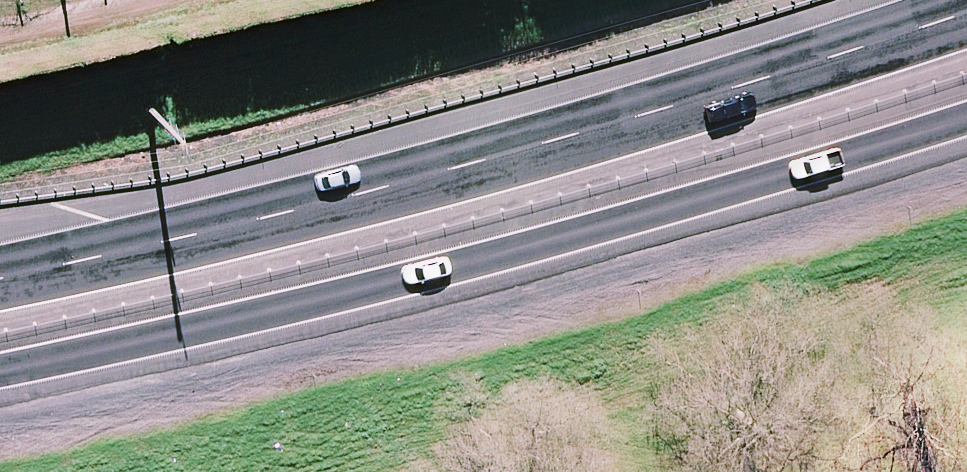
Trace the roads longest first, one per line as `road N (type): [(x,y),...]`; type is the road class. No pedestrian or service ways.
road 1 (trunk): [(0,278),(506,161),(966,7)]
road 2 (trunk): [(966,121),(490,259),(135,348),(0,371)]

